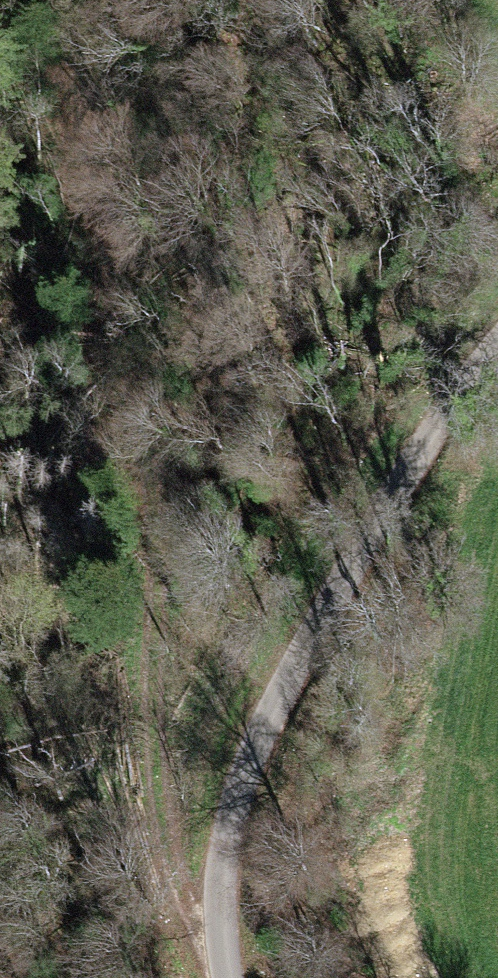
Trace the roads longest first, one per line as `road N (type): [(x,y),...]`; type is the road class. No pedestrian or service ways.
road 1 (track): [(0,4),(38,38),(118,305),(189,693),(239,782)]
road 2 (track): [(244,977),(231,911),(239,782),(342,584),(497,356)]

